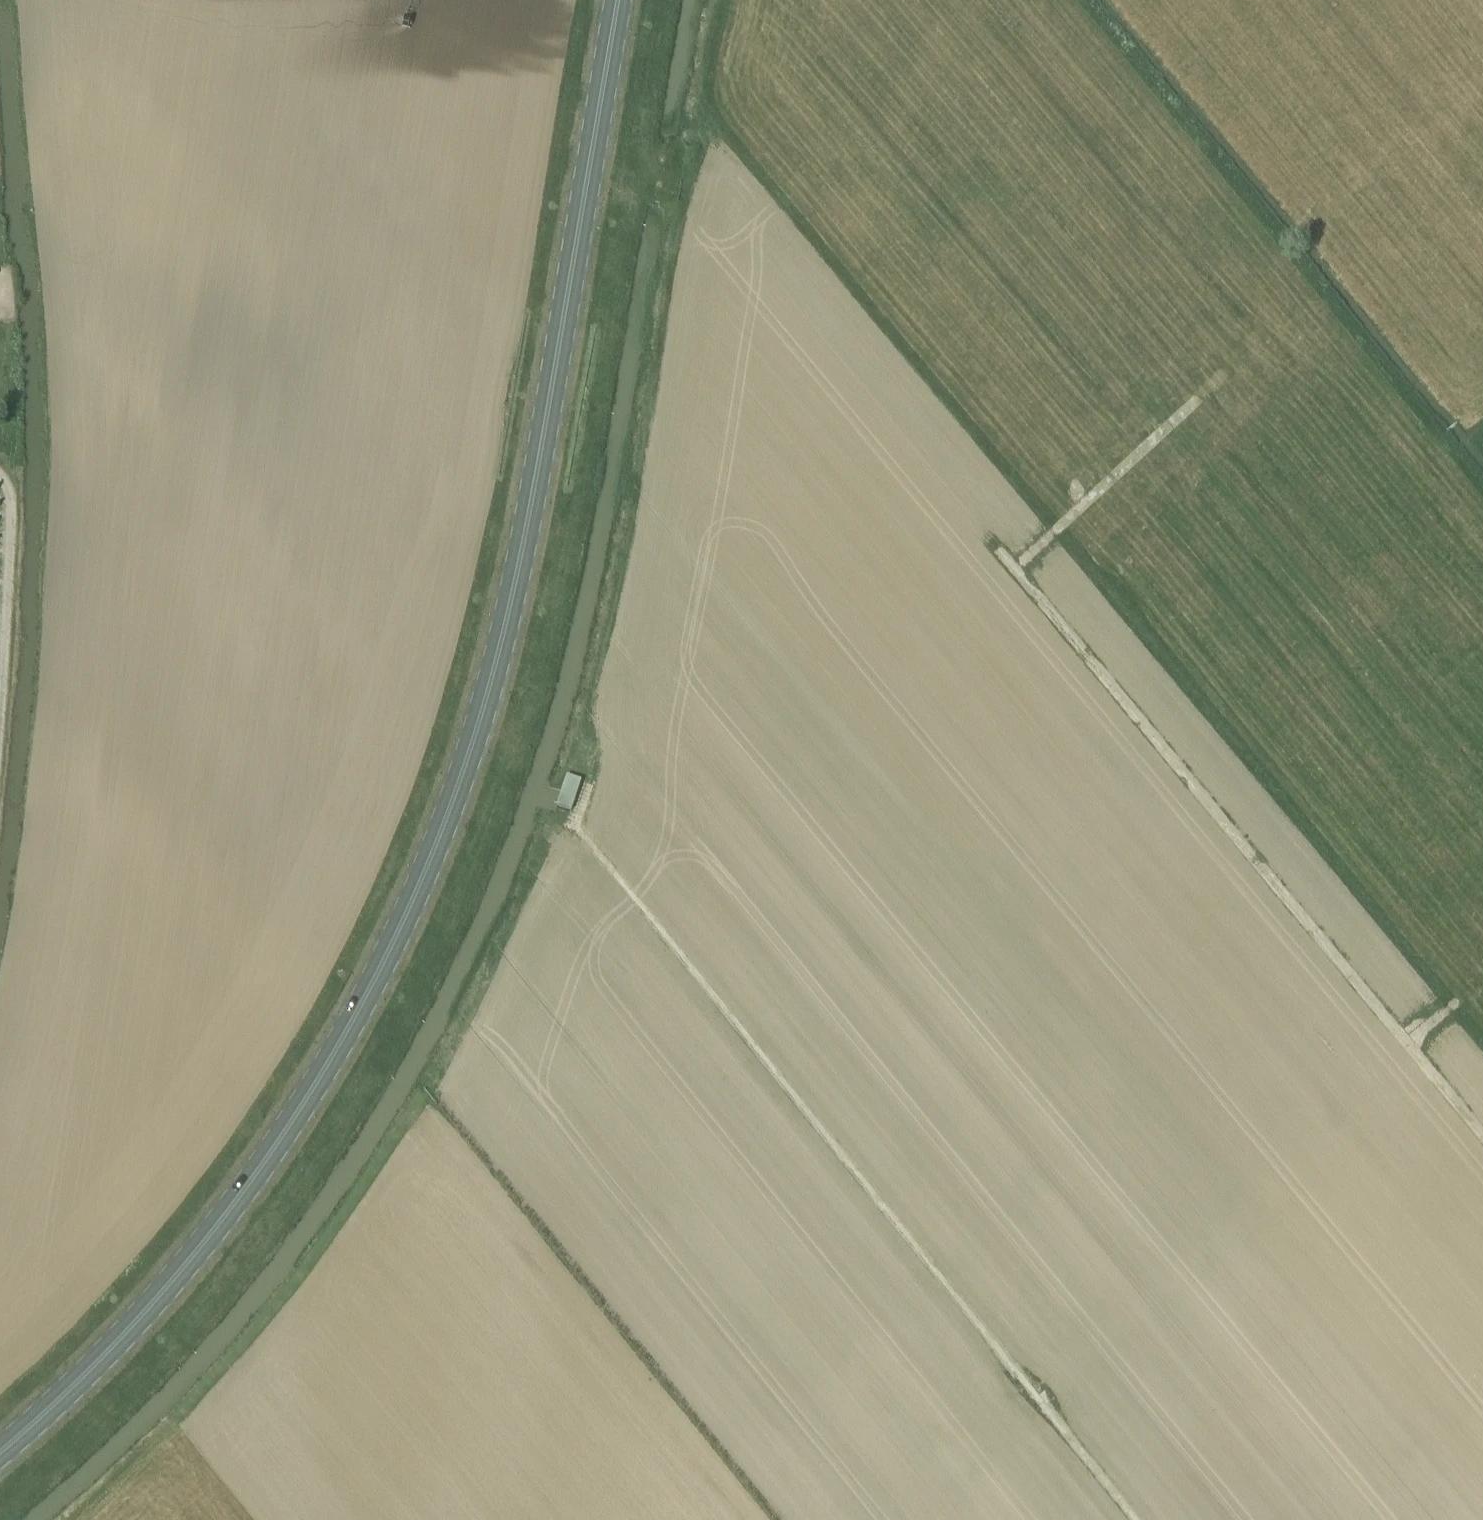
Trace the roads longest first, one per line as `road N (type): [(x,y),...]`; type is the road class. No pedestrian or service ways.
road 1 (secondary): [(0,1451),(159,1297),(228,1210),(345,1034),(411,900),(464,769),(506,622),(618,0)]

